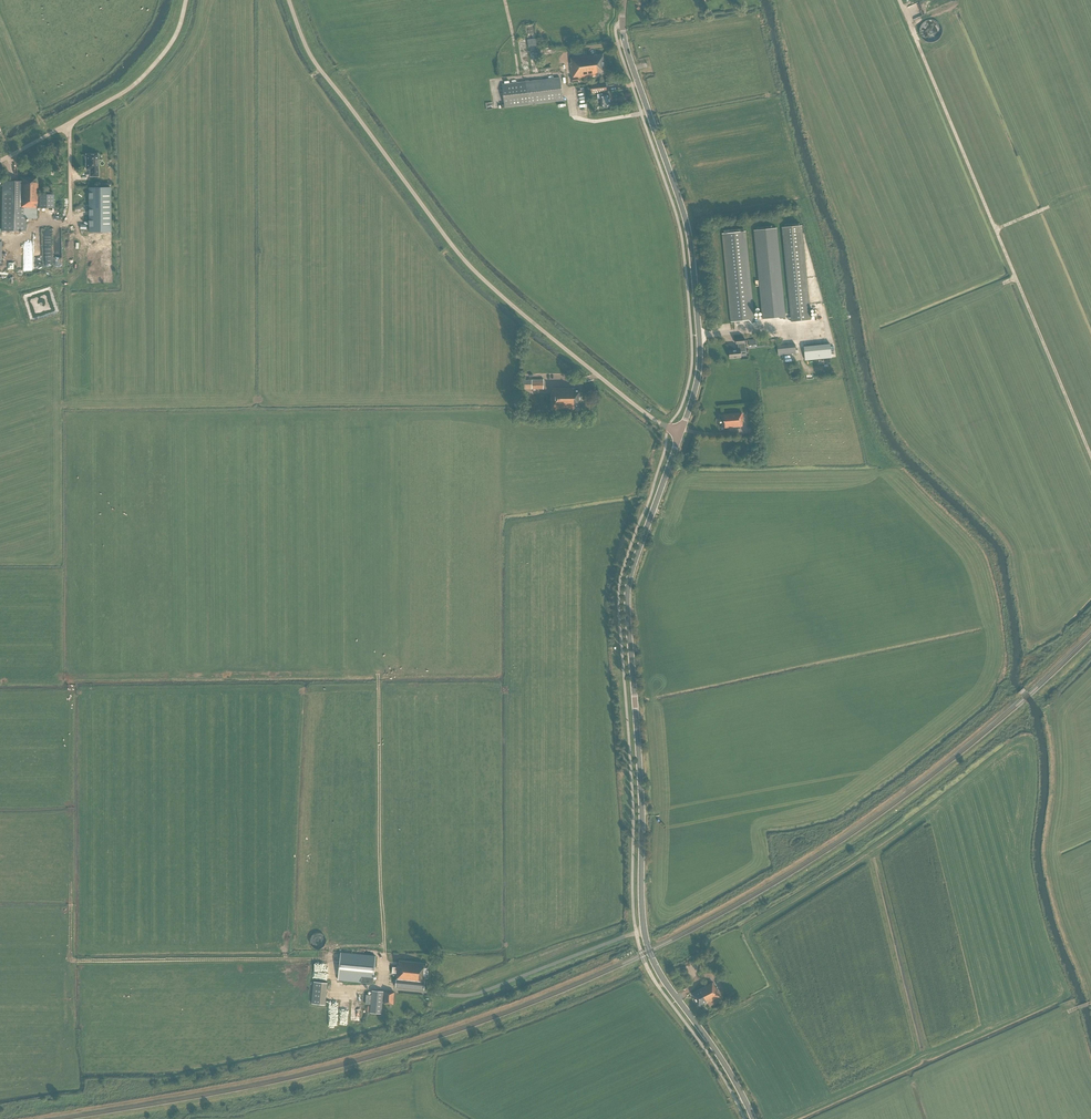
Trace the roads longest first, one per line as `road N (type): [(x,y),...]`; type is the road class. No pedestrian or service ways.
road 1 (tertiary): [(754,1118),(658,970),(644,931),(628,586),(681,433)]
road 2 (unclassified): [(681,433),(488,291),(315,60),(290,0)]
road 3 (track): [(900,0),(1090,456)]
road 4 (tertiary): [(681,433),(700,359),(690,243),(626,46),(624,0)]
road 5 (unclassified): [(186,0),(173,42),(129,89),(0,159)]

